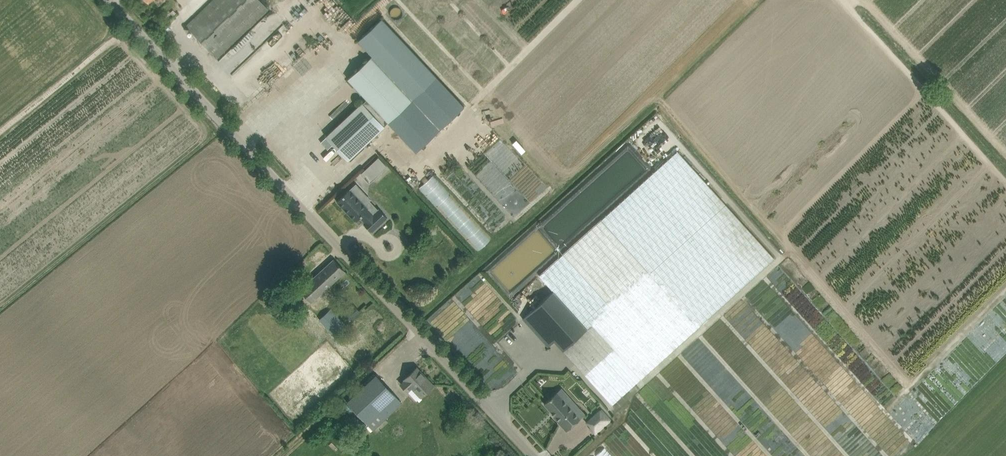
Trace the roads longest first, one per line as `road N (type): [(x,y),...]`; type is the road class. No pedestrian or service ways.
road 1 (unclassified): [(529,455),(105,0)]
road 2 (track): [(580,0),(418,158),(391,130),(302,211)]
road 3 (track): [(843,0),(979,152)]

